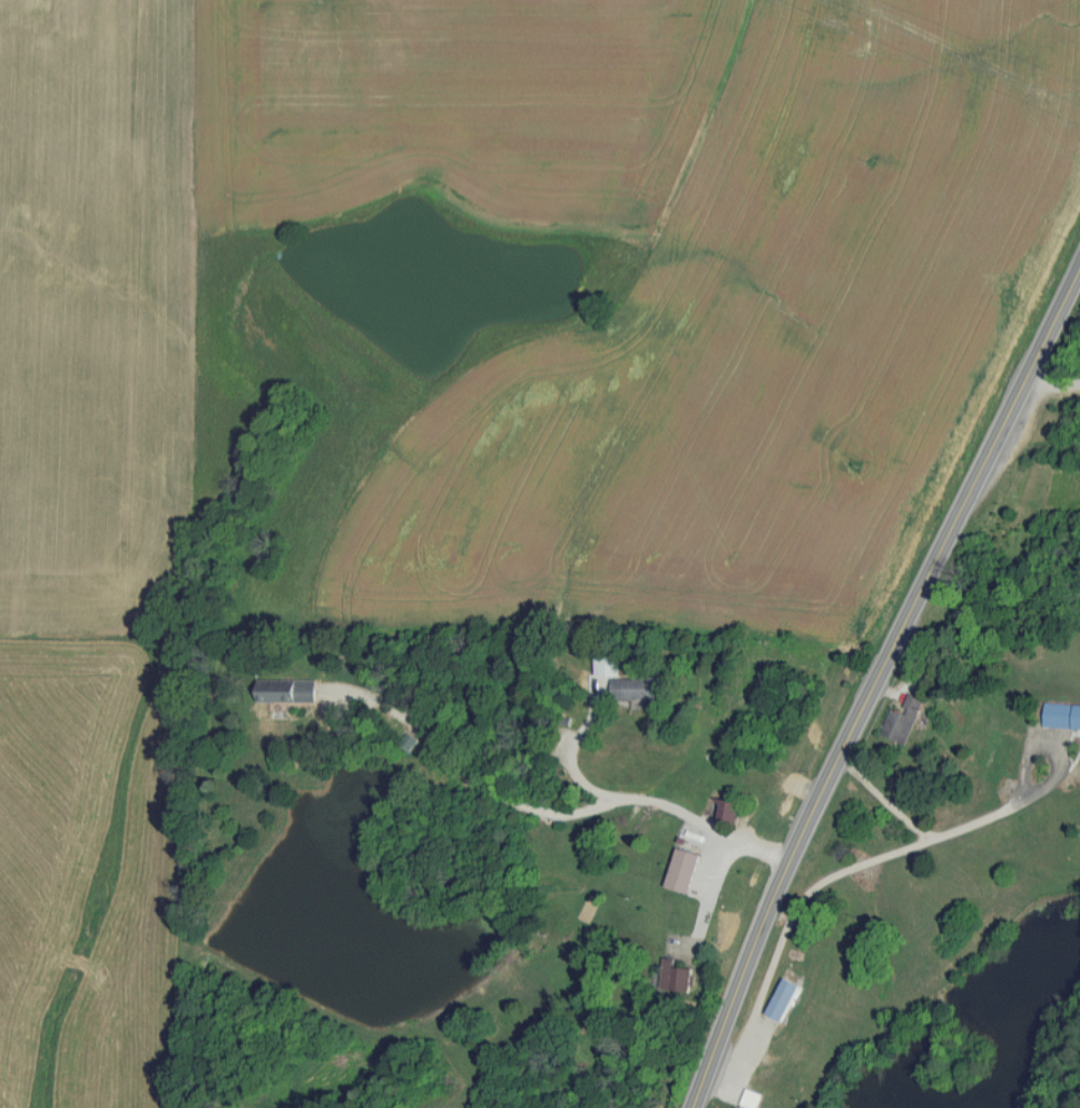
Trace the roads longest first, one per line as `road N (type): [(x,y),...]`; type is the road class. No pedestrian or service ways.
road 1 (primary): [(689,1107),(787,862),(1079,268)]

